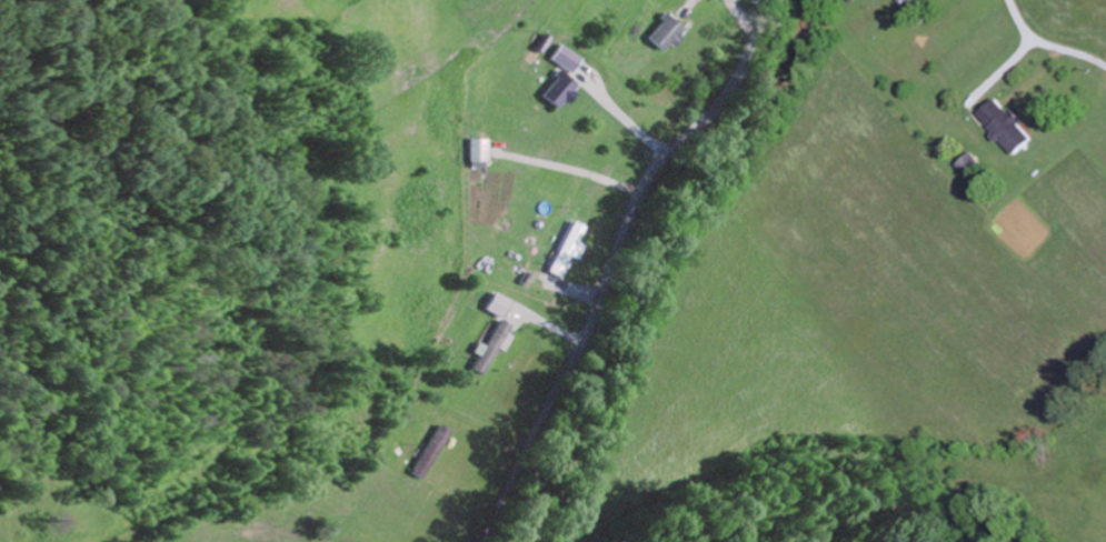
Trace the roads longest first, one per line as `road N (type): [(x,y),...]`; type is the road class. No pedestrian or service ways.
road 1 (residential): [(768,0),(731,81),(655,161),(634,198),(586,328),(480,541)]

